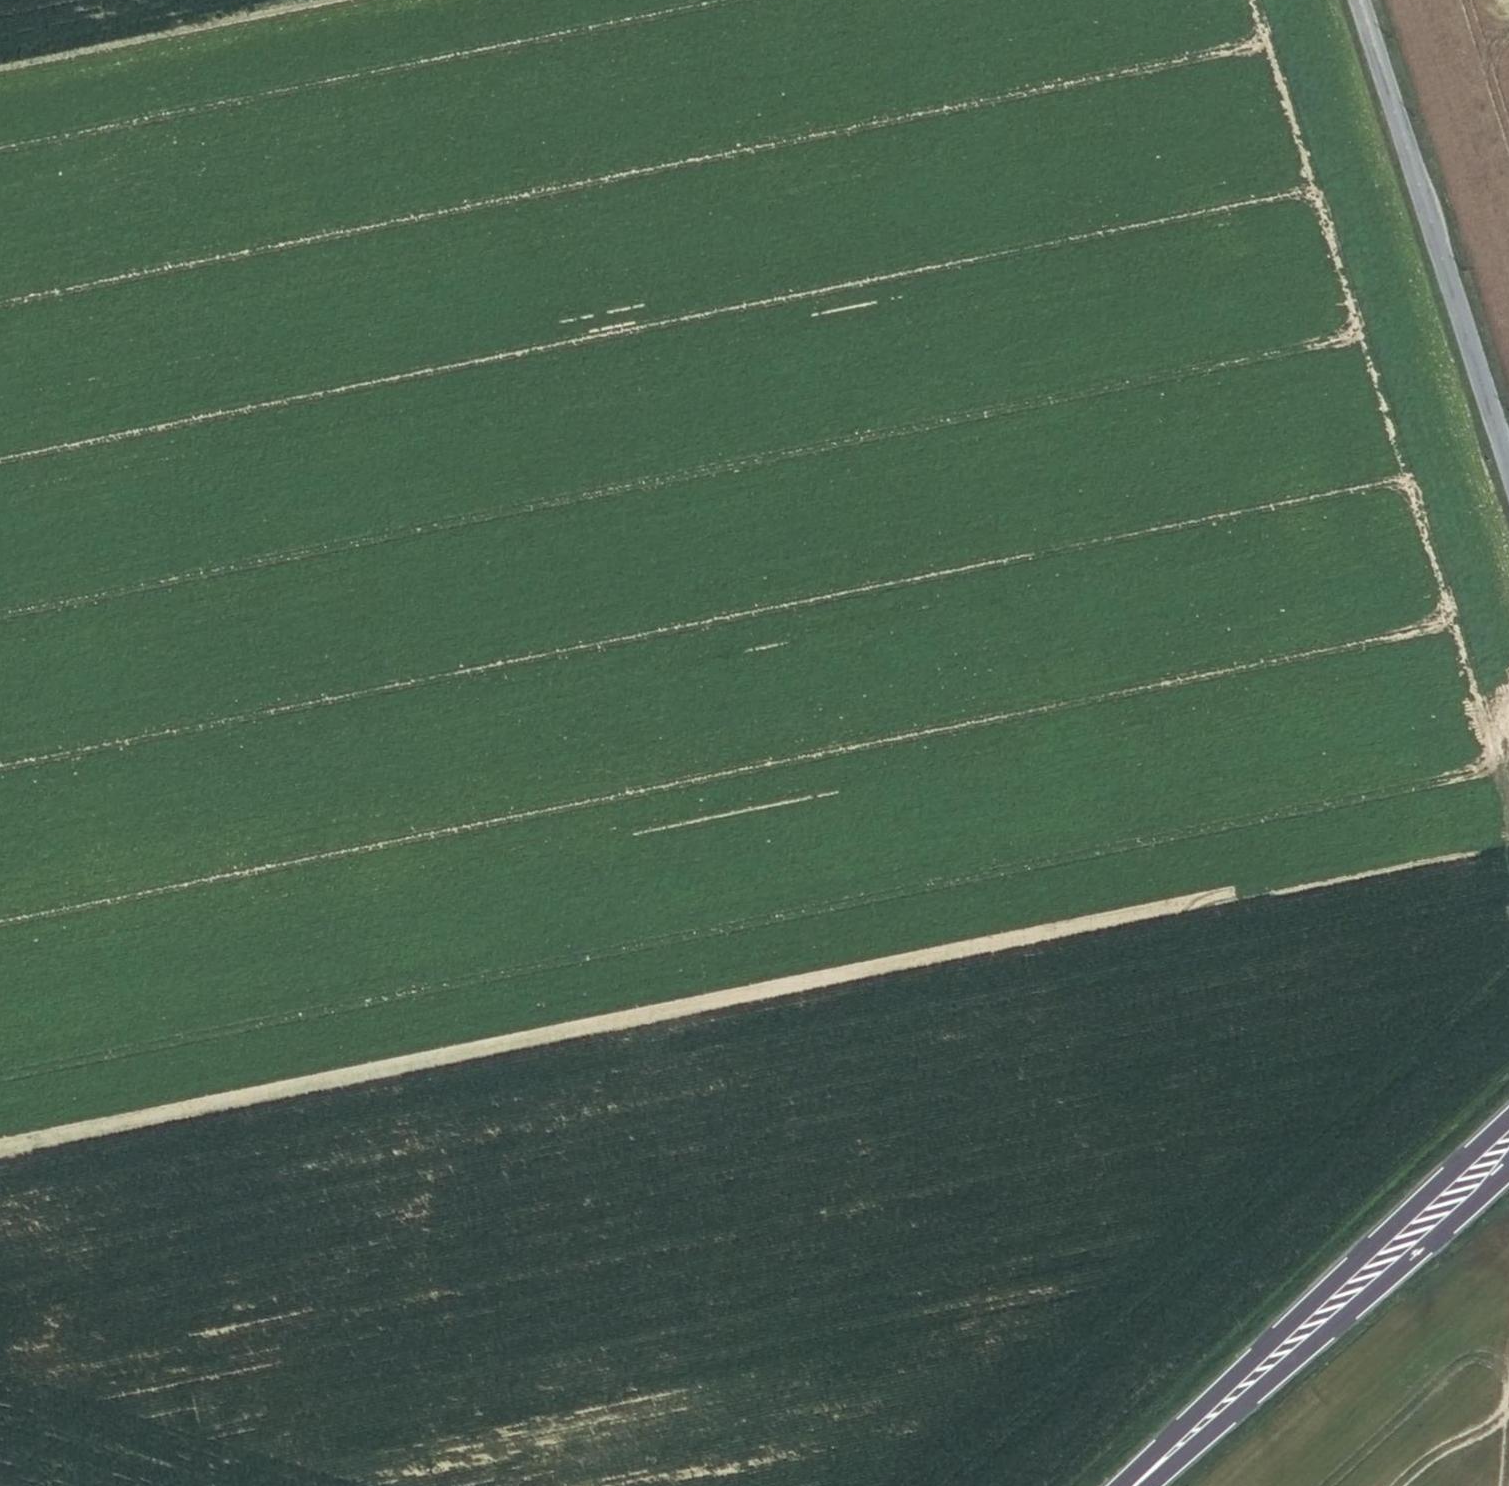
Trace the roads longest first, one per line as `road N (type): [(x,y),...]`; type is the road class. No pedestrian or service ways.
road 1 (primary): [(1132,1485),(1508,1139)]
road 2 (tertiary): [(1508,472),(1351,0)]

